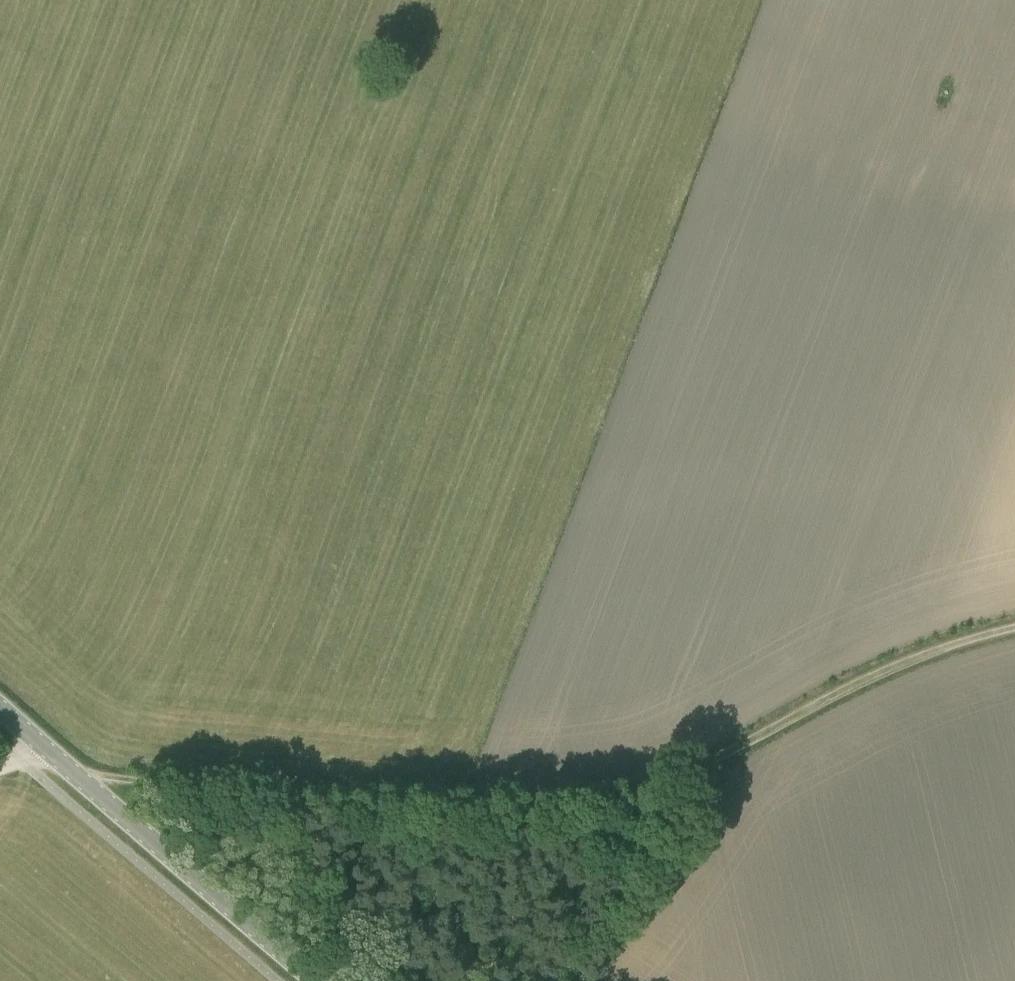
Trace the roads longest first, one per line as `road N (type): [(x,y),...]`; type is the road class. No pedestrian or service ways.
road 1 (track): [(1014,628),(904,666),(644,784),(554,802),(166,783),(75,770)]
road 2 (tertiary): [(320,980),(0,702)]

